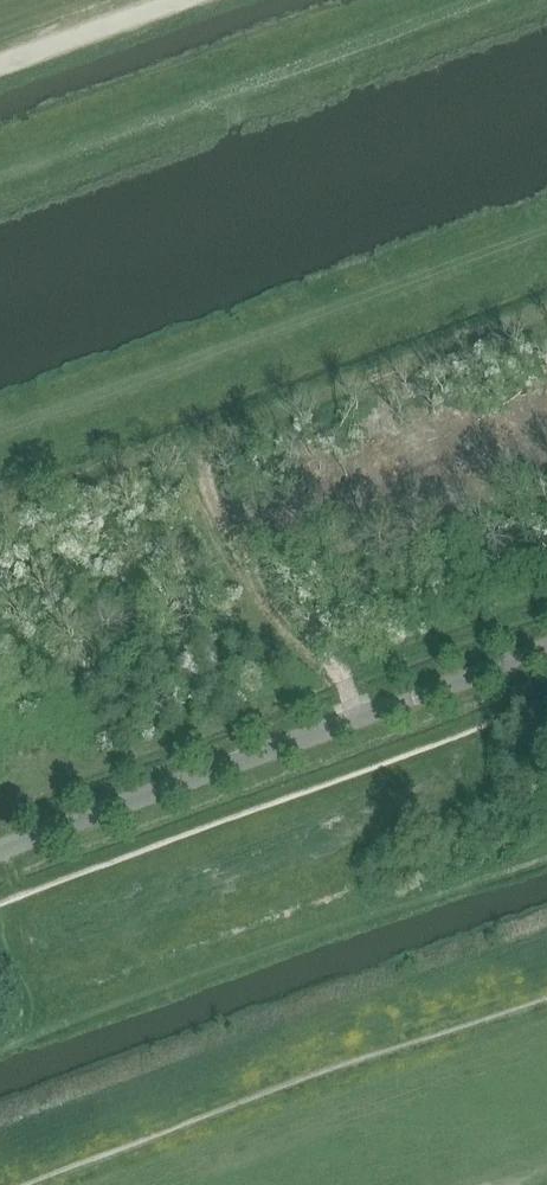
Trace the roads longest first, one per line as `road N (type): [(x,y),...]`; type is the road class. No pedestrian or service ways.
road 1 (unclassified): [(0,850),(546,648)]
road 2 (track): [(178,0),(0,66)]

